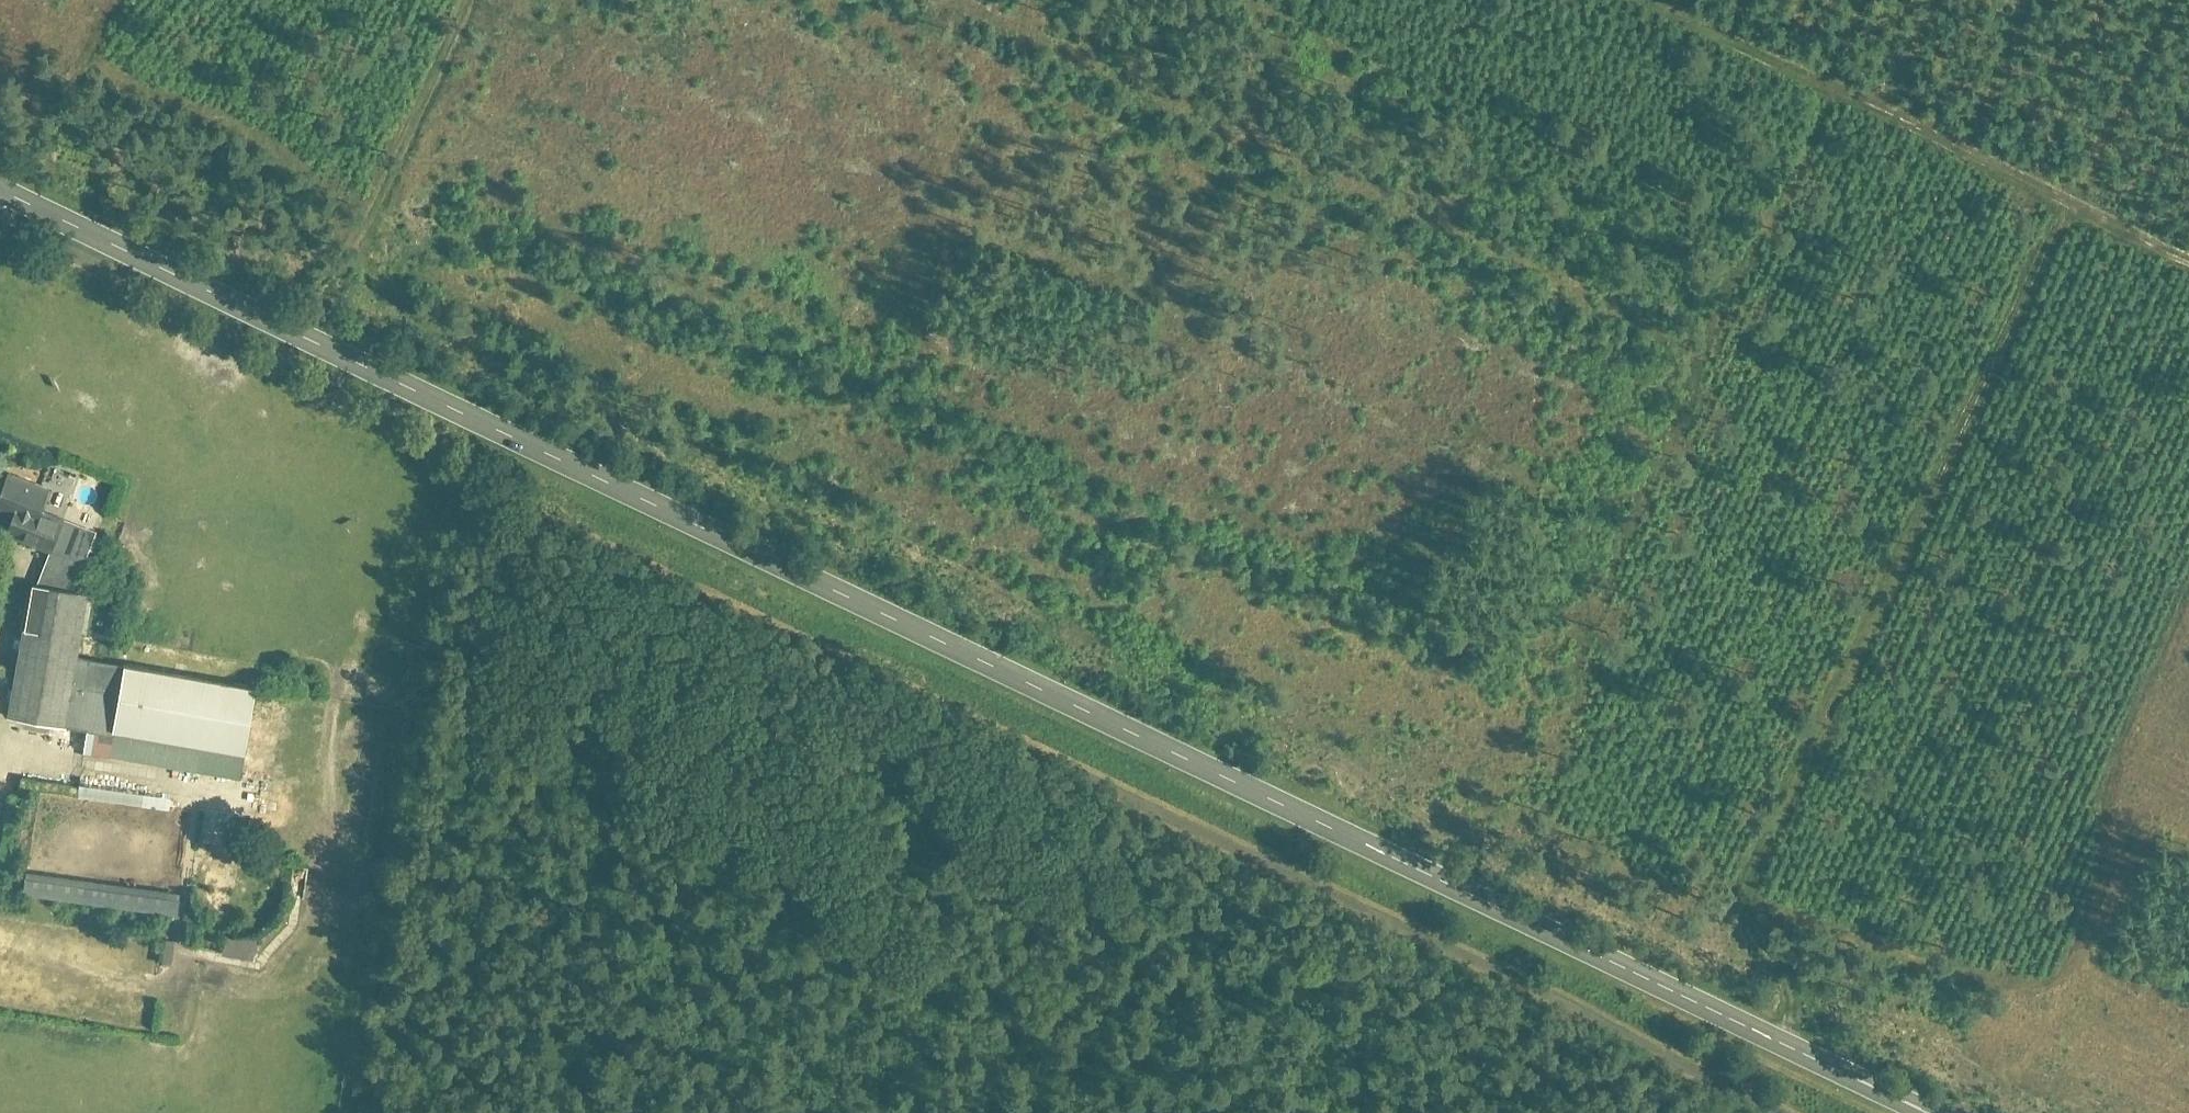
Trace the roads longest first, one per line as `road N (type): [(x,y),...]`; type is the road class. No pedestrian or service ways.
road 1 (secondary): [(1920,1112),(0,193)]
road 2 (track): [(2163,0),(1737,886),(1757,943),(1804,976),(1815,1001),(1797,1054)]
road 3 (track): [(1651,0),(2188,255)]
road 4 (track): [(472,0),(308,341)]

